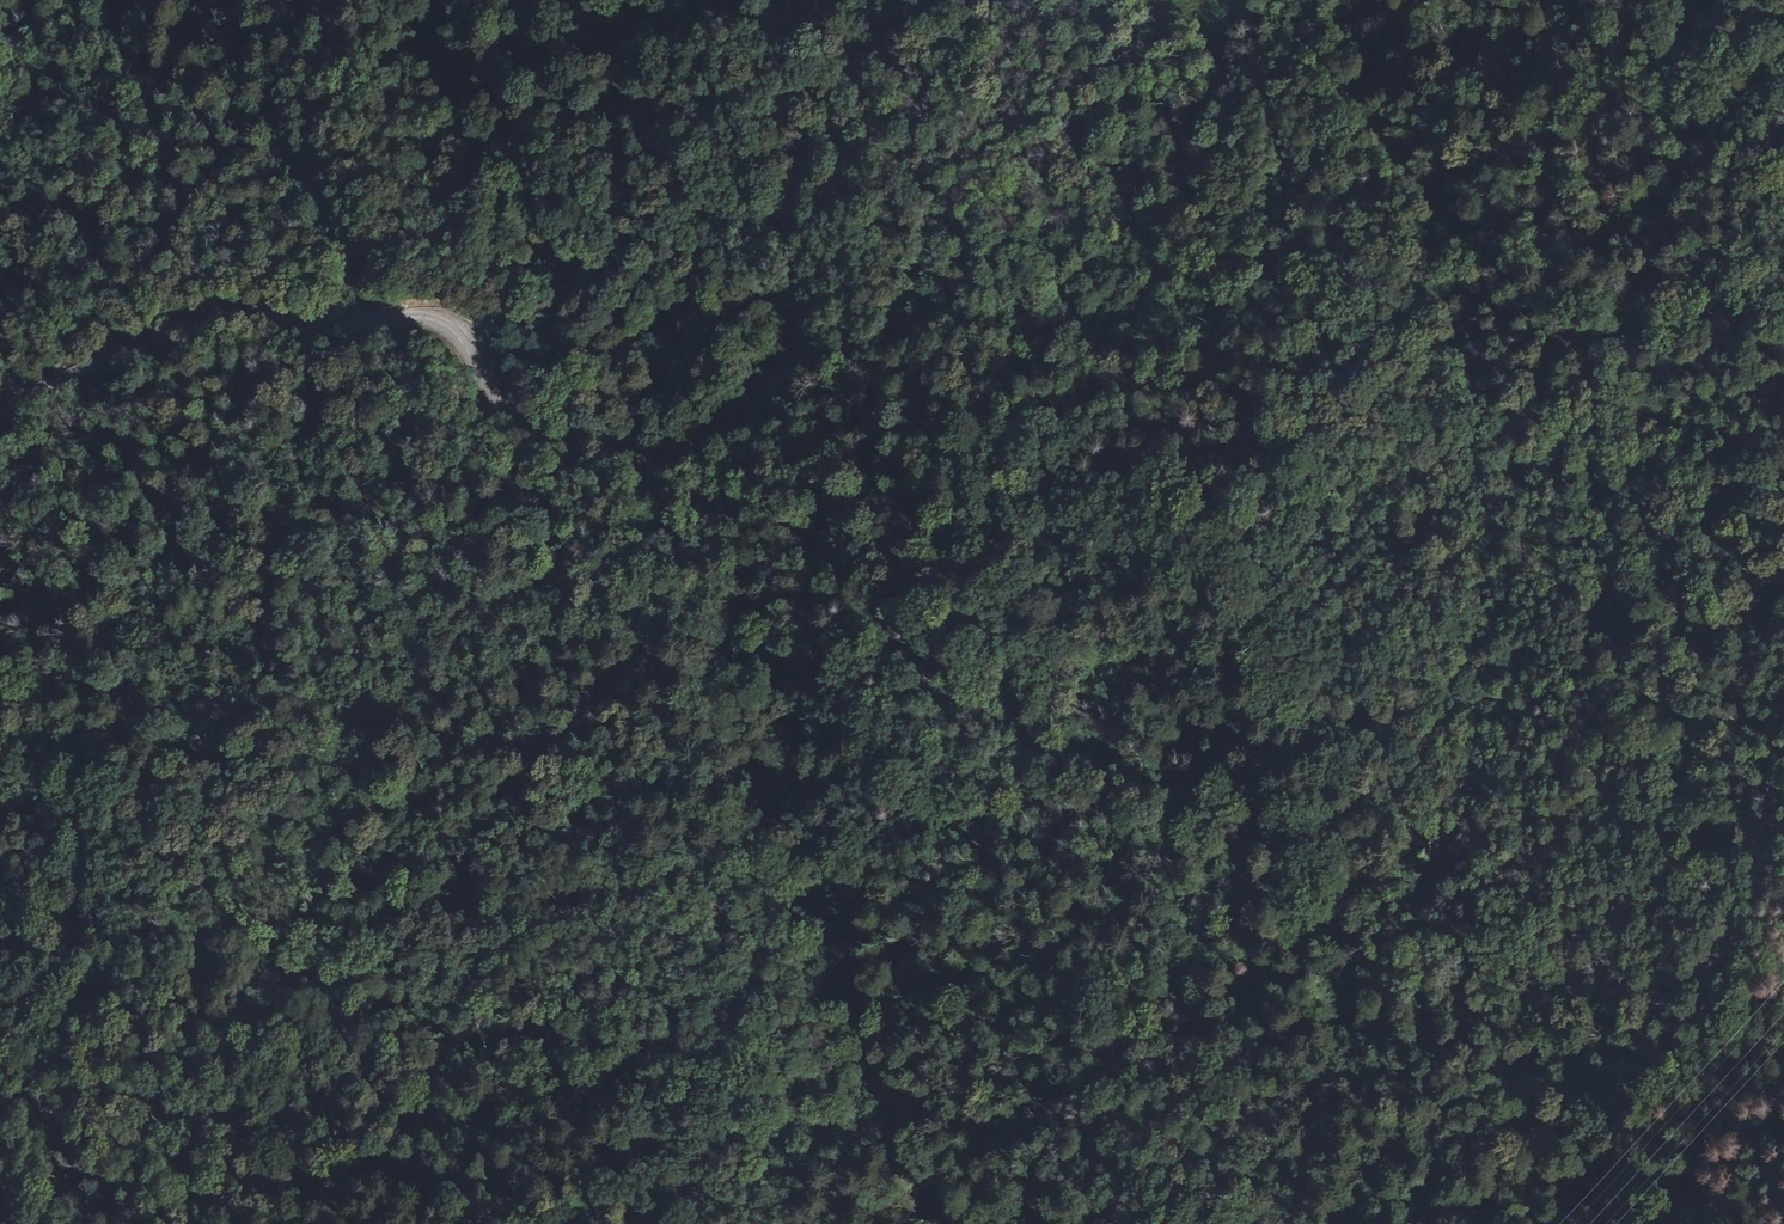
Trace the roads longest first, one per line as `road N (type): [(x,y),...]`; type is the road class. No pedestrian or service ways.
road 1 (tertiary): [(0,412),(80,371),(250,318),(329,333),(423,317),(458,329),(515,412),(549,436),(636,452),(689,443),(767,402),(783,377),(796,342),(827,93),(855,48),(934,0)]
road 2 (track): [(1783,754),(1756,810),(1741,883),(1753,930),(1746,1011),(1717,1070),(1677,1223)]

